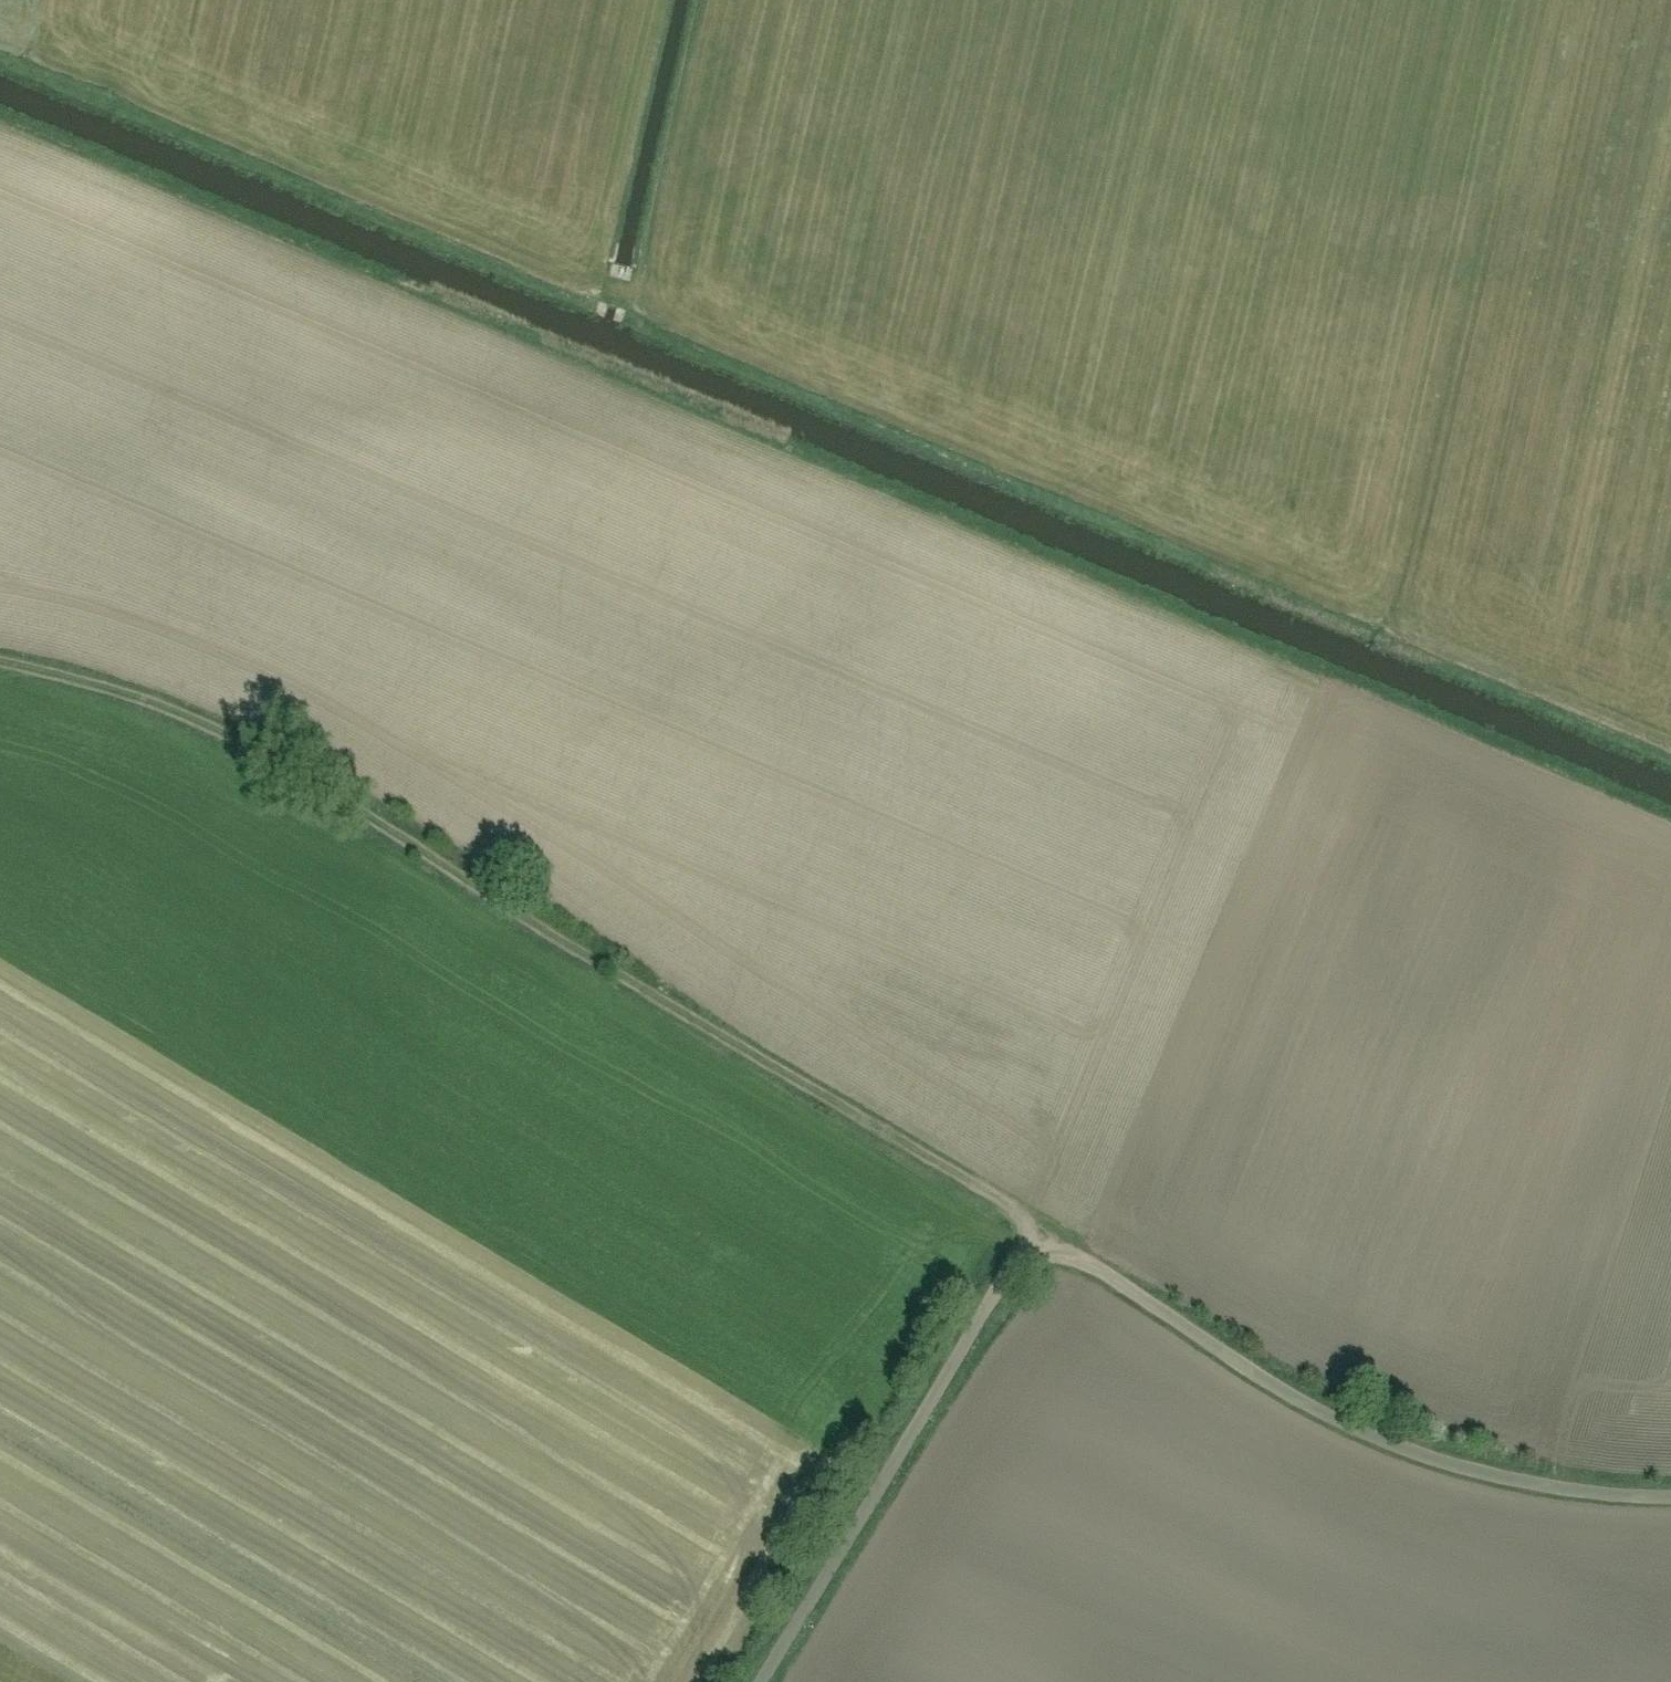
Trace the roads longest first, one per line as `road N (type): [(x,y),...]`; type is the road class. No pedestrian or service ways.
road 1 (residential): [(1670,1494),(1507,1477),(1407,1450),(1294,1403),(1074,1255),(1030,1259),(985,1318),(756,1681)]

